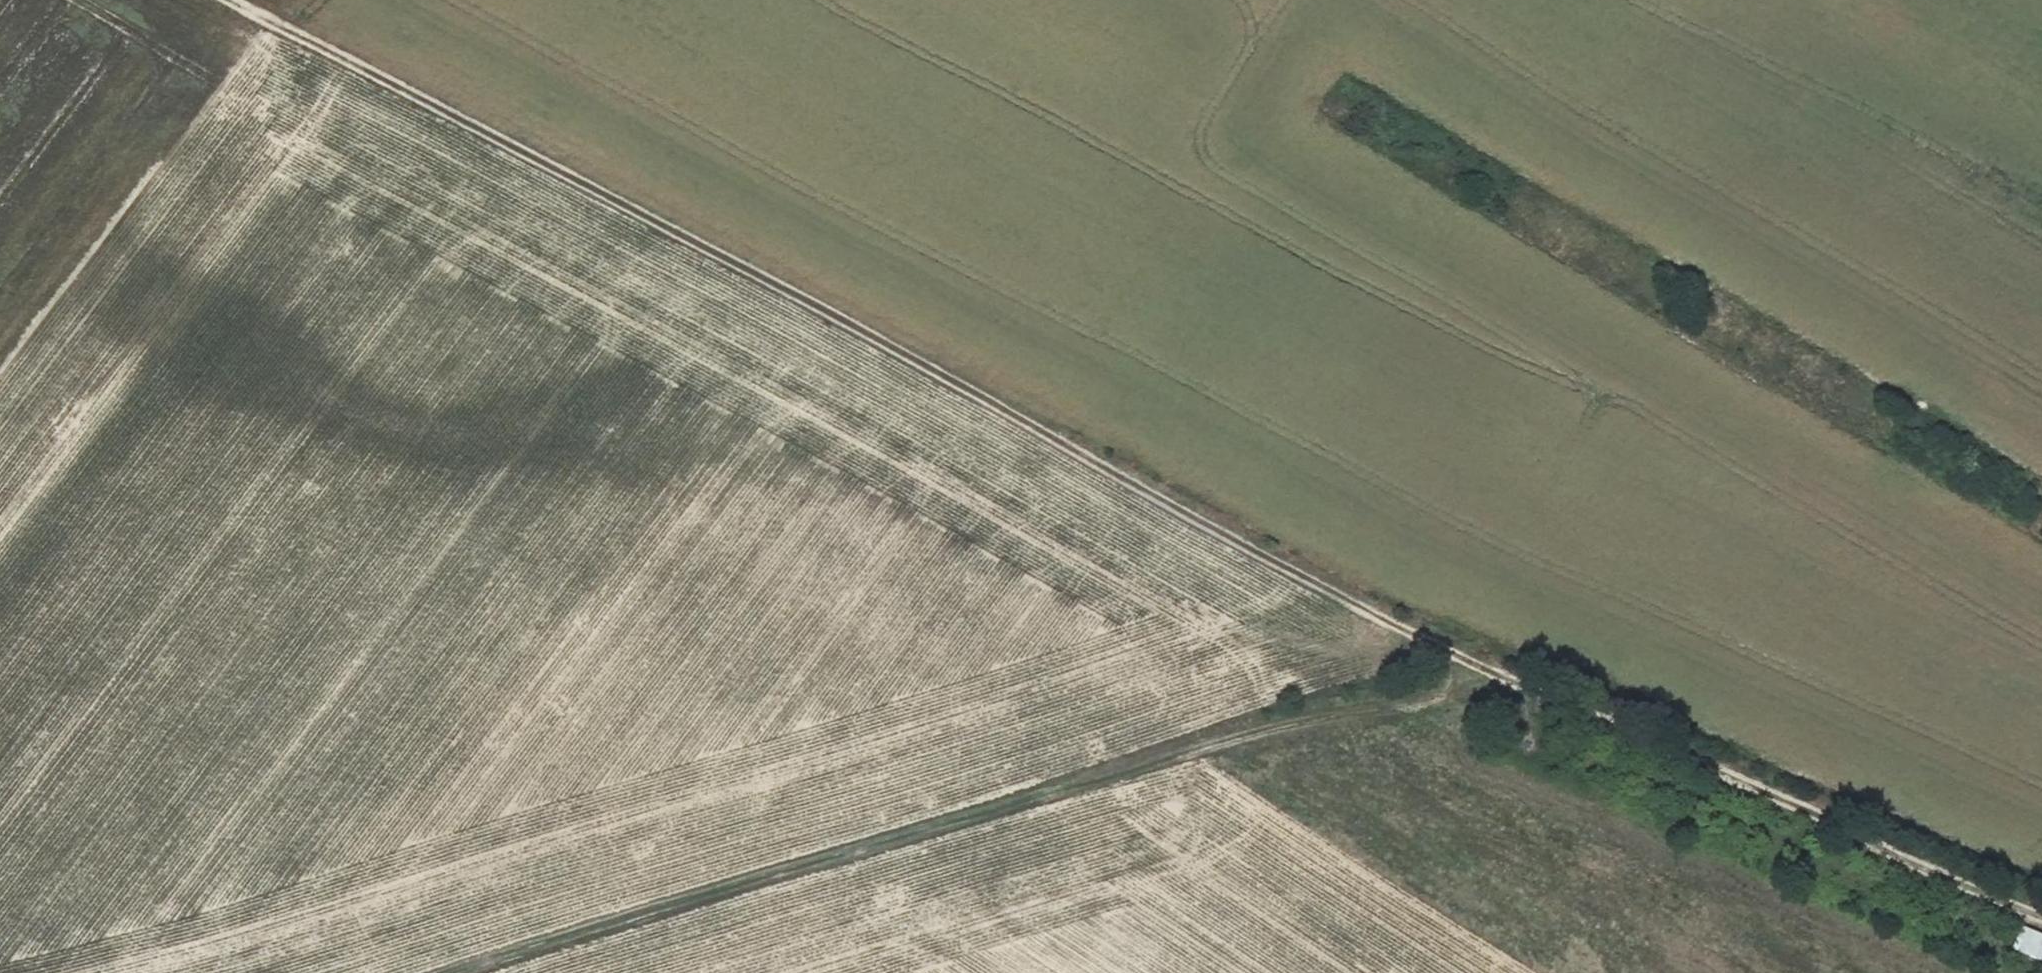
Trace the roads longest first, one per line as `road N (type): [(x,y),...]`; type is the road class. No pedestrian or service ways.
road 1 (track): [(459,972),(1166,749),(1307,710),(1513,676),(501,140),(210,0)]
road 2 (track): [(1513,676),(2041,917)]

